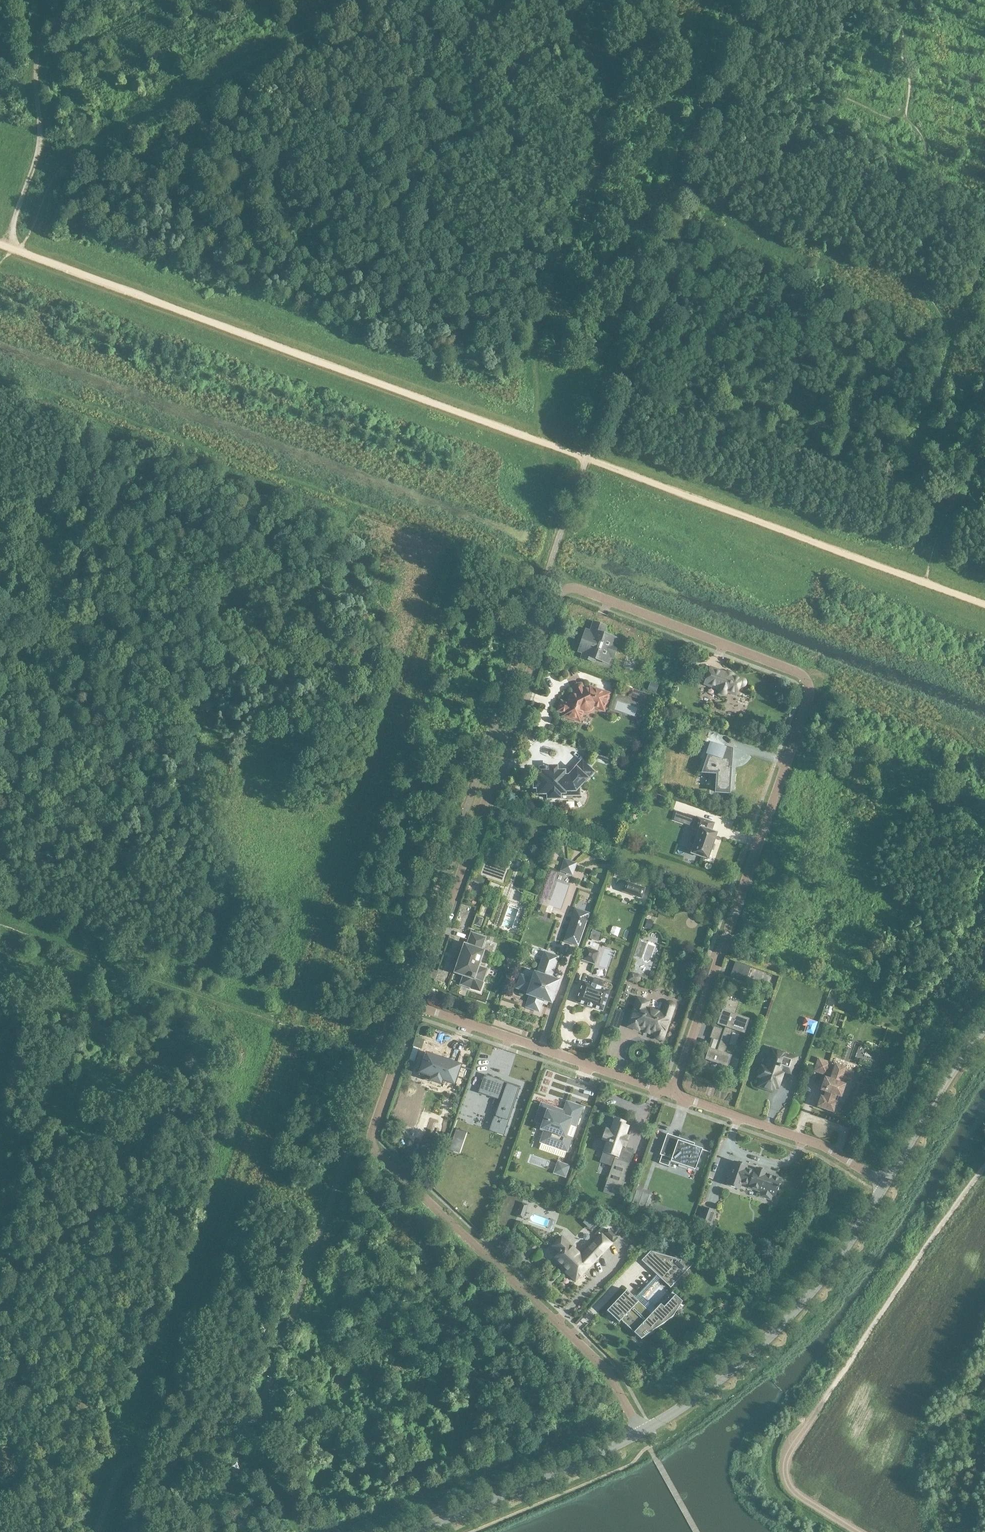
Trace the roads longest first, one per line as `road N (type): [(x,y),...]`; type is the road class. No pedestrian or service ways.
road 1 (residential): [(416,1004),(554,602),(577,589),(797,672),(809,688),(673,1094)]
road 2 (track): [(587,458),(0,246)]
road 3 (residential): [(416,1004),(373,1148),(605,1369),(641,1430)]
road 4 (track): [(984,1165),(787,1449),(783,1467),(792,1494),(854,1531)]
road 5 (track): [(984,606),(587,458)]
road 6 (tertiary): [(641,1430),(766,1340),(823,1278),(886,1183)]
road 7 (residential): [(416,1004),(673,1094)]
road 8 (track): [(12,250),(41,152),(36,87),(48,0)]
road 9 (tertiary): [(414,1531),(641,1430)]
road 10 (residential): [(673,1094),(823,1145),(886,1183)]
road 11 (tertiary): [(886,1183),(984,1027)]

